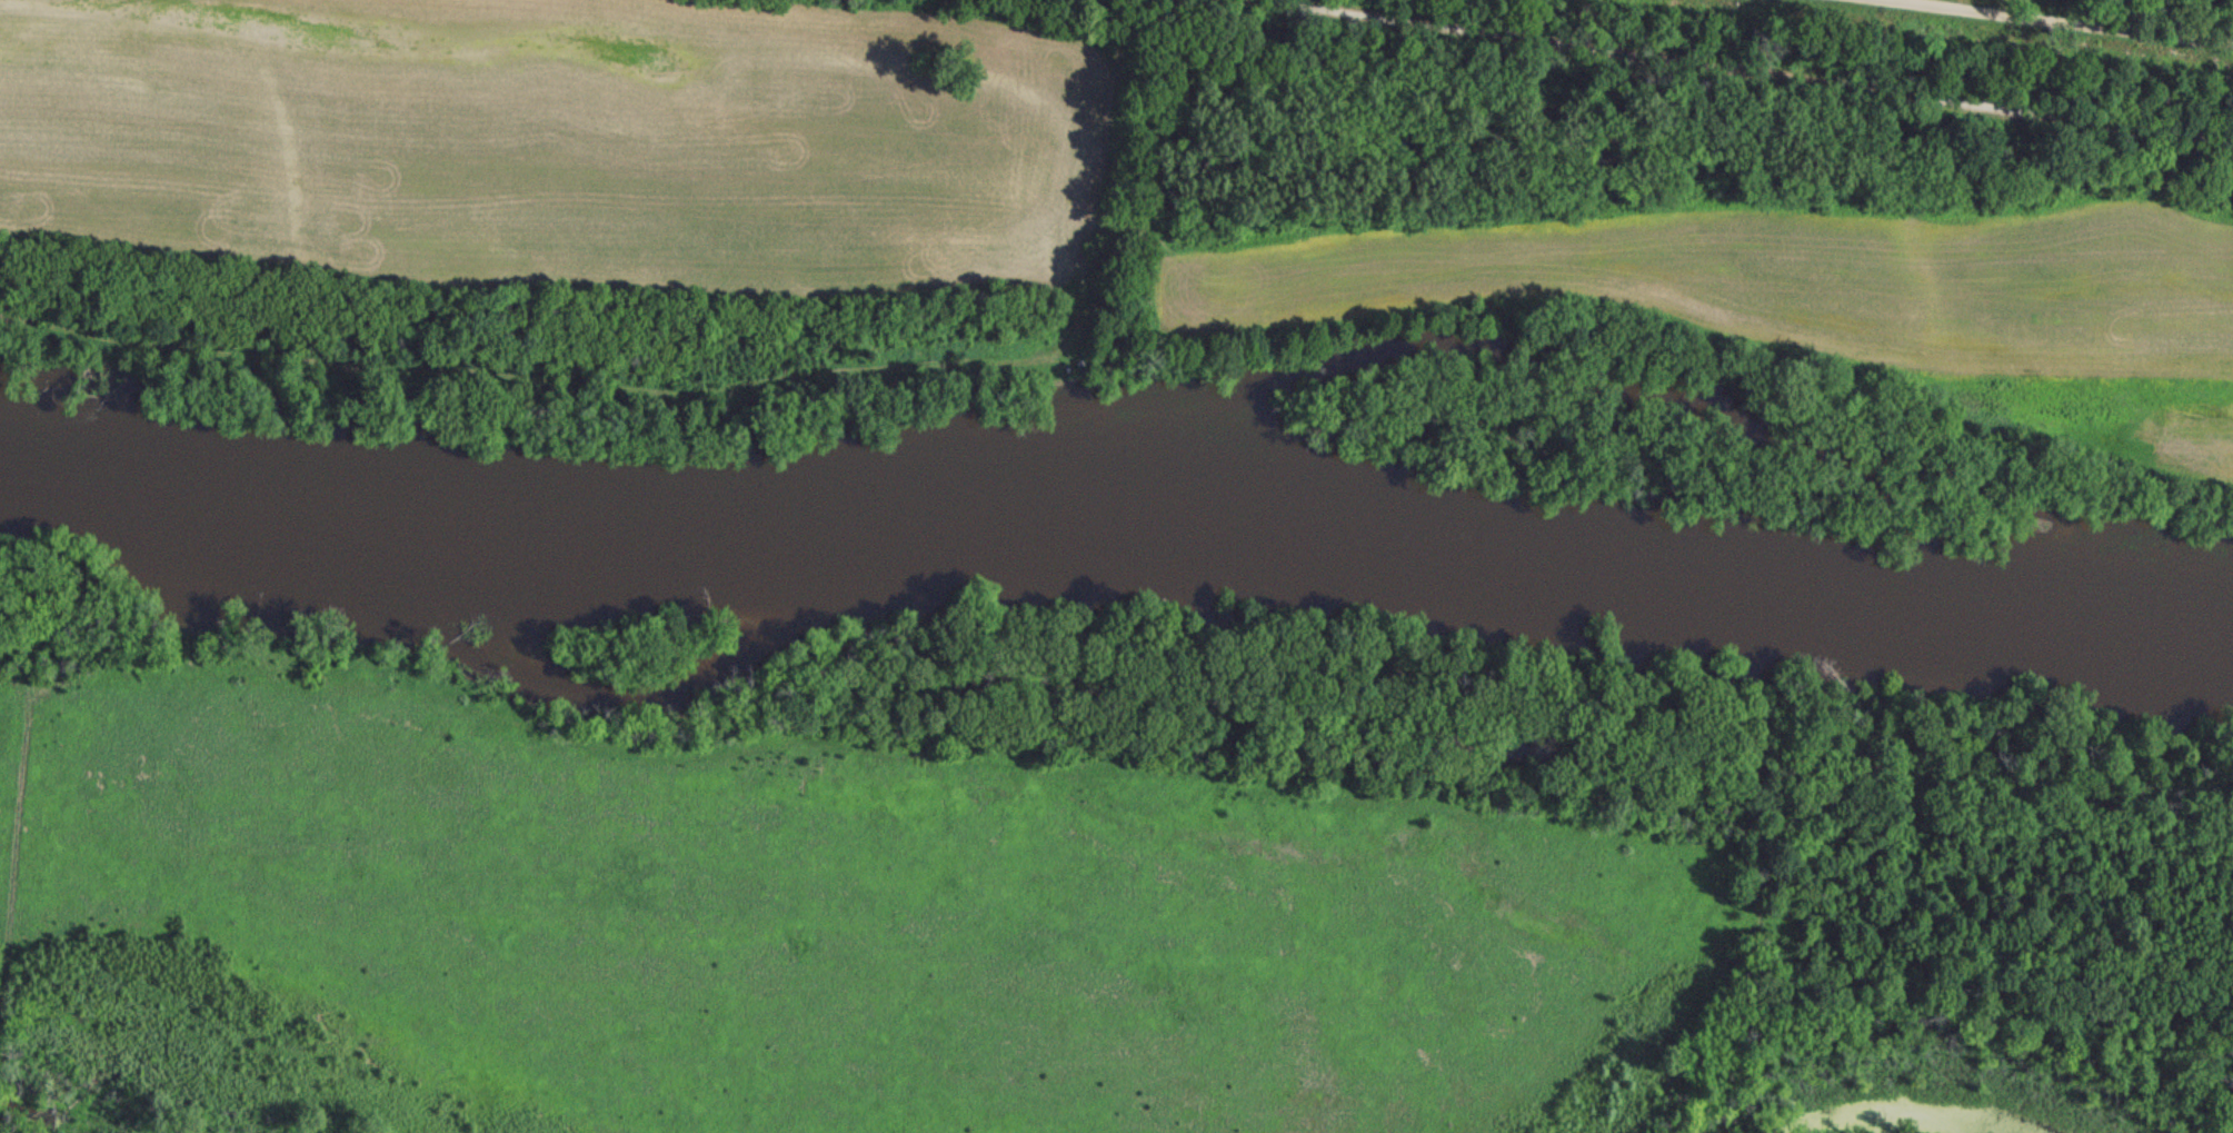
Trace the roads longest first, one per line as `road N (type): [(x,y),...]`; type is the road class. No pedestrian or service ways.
road 1 (residential): [(1843,0),(2232,46)]

